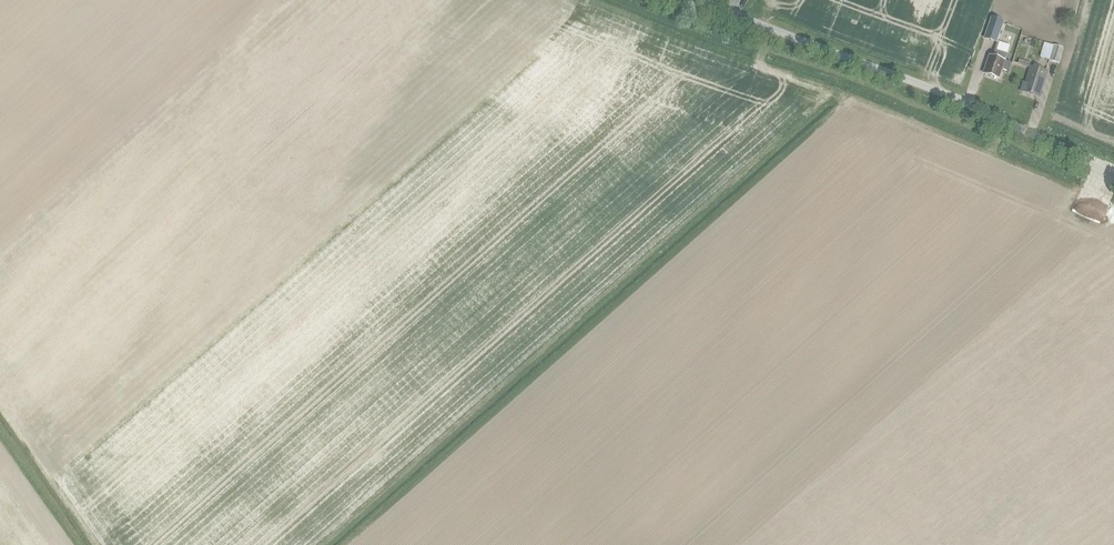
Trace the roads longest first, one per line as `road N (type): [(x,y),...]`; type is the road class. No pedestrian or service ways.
road 1 (unclassified): [(1113,172),(943,93),(697,0)]

